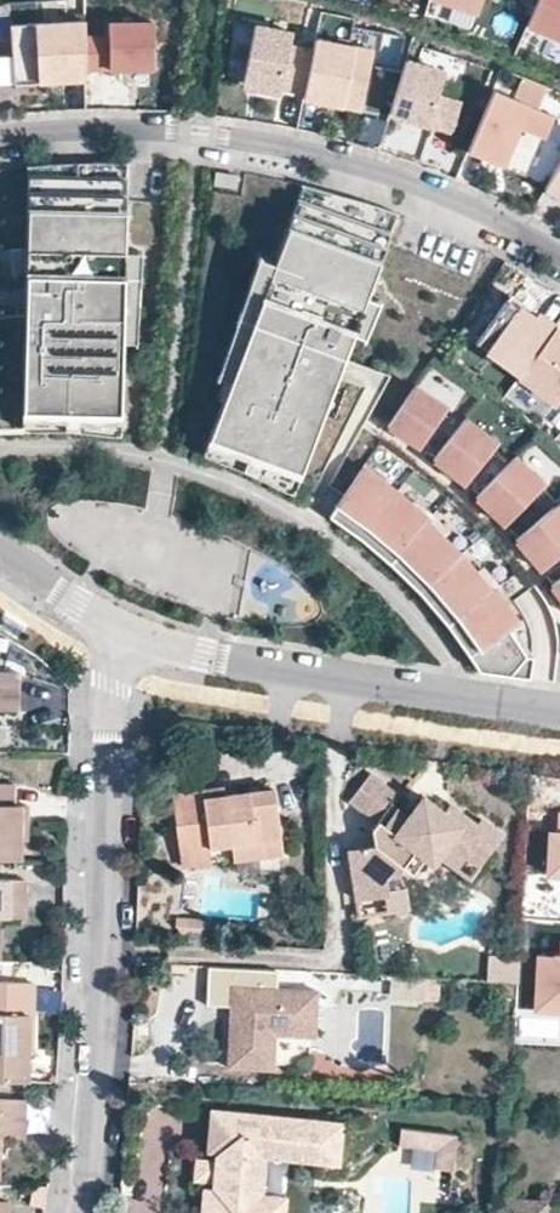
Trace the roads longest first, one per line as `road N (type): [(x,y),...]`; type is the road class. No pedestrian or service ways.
road 1 (residential): [(81,1212),(102,998),(120,623)]
road 2 (residential): [(0,136),(133,131),(256,141),(424,188),(559,257)]
road 3 (residential): [(559,710),(264,665),(120,623)]
road 4 (residential): [(120,623),(0,551)]

